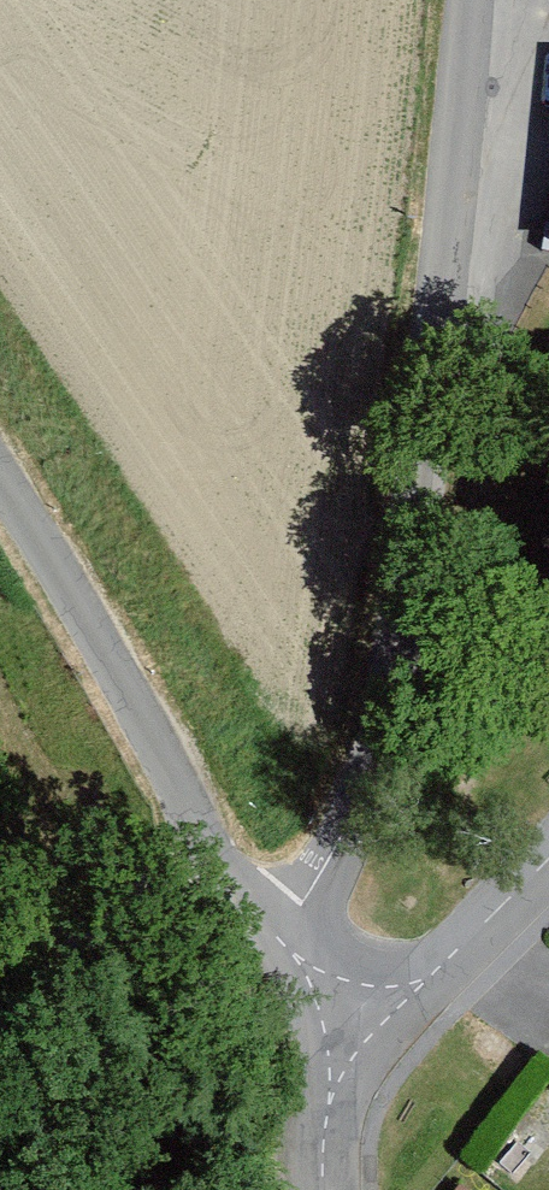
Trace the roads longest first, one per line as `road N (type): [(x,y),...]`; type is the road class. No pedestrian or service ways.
road 1 (unclassified): [(319,1027),(318,862),(395,683),(467,0)]
road 2 (unclassified): [(0,496),(101,641),(319,1027)]
road 3 (residential): [(548,859),(478,933),(319,1027)]
road 4 (track): [(251,900),(110,908),(0,942)]
road 5 (unclassified): [(321,1189),(319,1027)]

